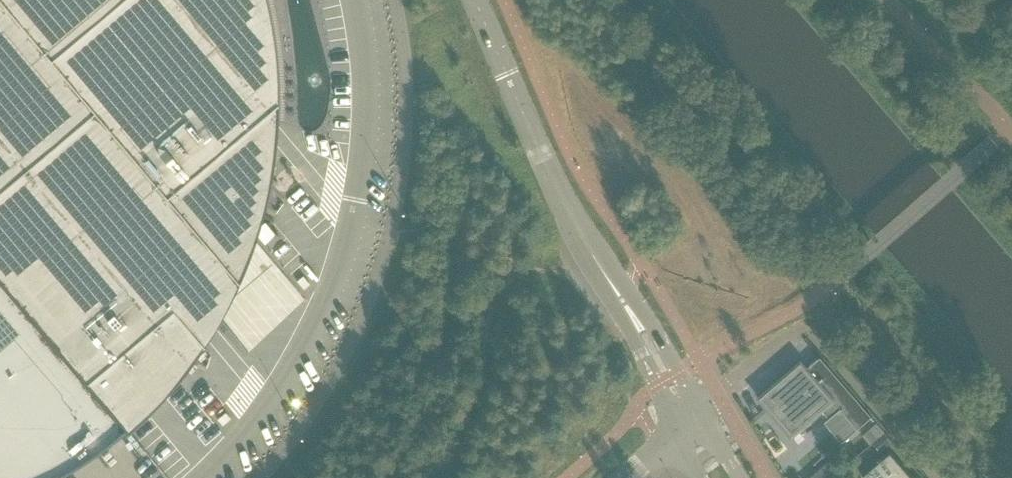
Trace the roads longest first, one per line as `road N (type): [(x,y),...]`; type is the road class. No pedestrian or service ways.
road 1 (unclassified): [(354,0),(368,146),(334,291),(259,422),(208,477)]
road 2 (unclassified): [(396,0),(412,94),(407,166),(382,284),(342,375),(270,477)]
road 3 (tertiary): [(621,301),(545,166),(475,0)]
road 4 (tertiary): [(621,301),(676,437)]
road 5 (tertiary): [(701,416),(651,324),(621,301)]

